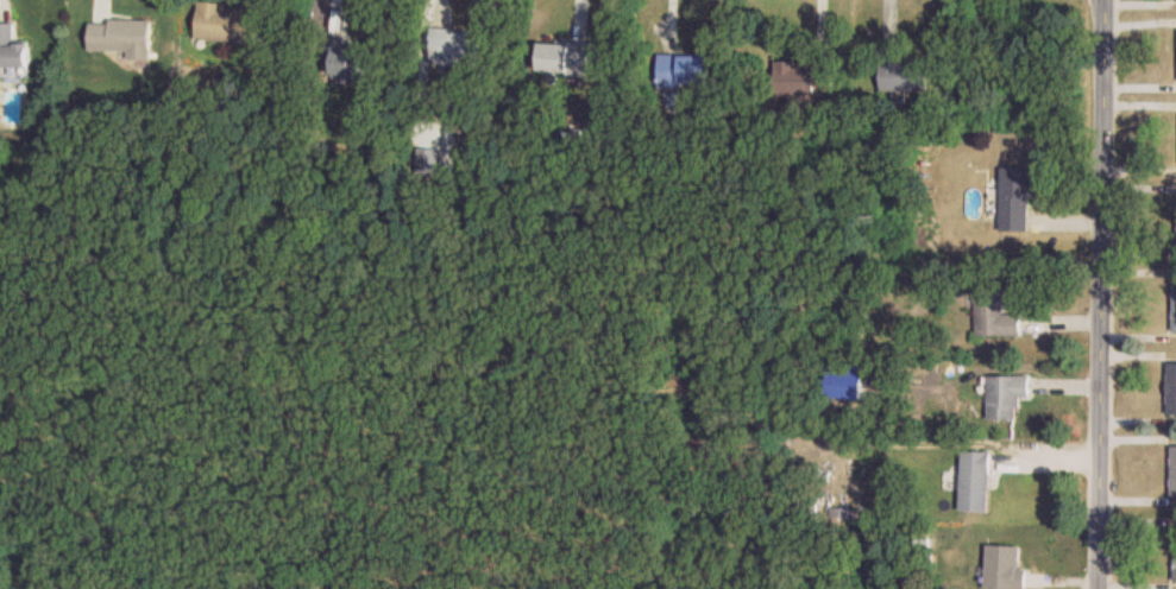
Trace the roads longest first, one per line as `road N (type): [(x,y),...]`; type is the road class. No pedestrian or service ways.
road 1 (residential): [(1096,588),(1101,0)]

